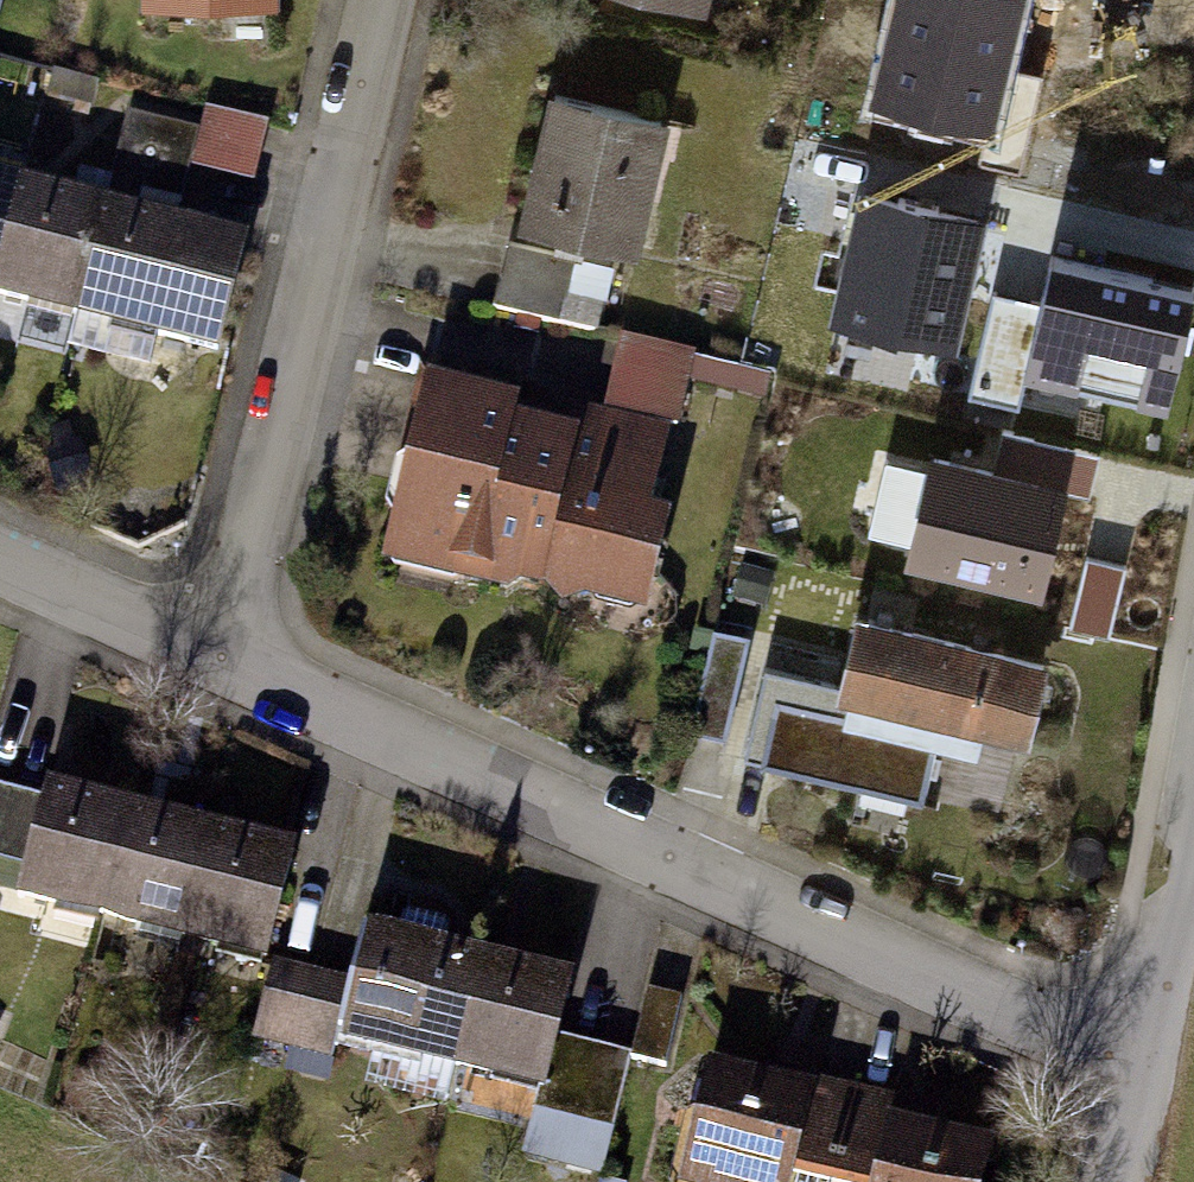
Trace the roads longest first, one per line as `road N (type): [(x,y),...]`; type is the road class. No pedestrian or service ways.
road 1 (residential): [(1164,1063),(1000,1010),(224,652)]
road 2 (residential): [(379,0),(224,652)]
road 3 (residential): [(224,652),(0,551)]
road 4 (residential): [(1164,1063),(1193,915)]
road 5 (unclassified): [(1144,1181),(1164,1063)]

